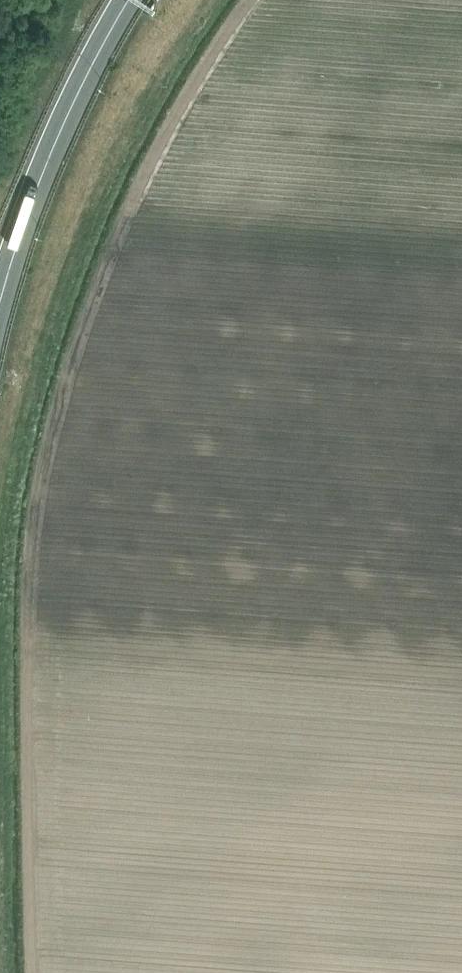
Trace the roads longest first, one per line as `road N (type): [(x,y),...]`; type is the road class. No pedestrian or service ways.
road 1 (motorway): [(0,284),(24,199),(121,0)]

